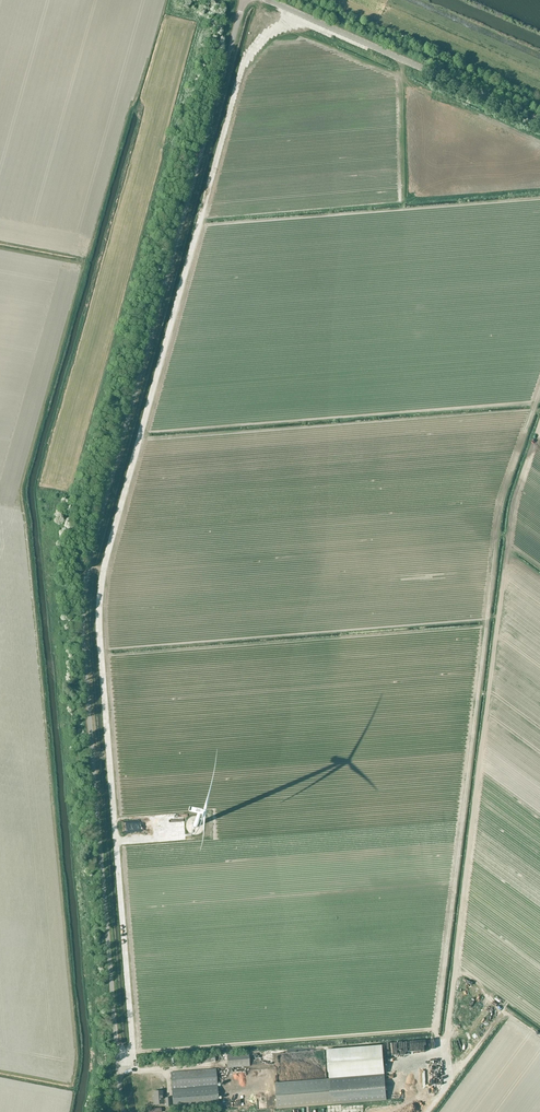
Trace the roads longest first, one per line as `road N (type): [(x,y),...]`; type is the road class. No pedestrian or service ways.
road 1 (unclassified): [(123,1111),(87,693),(85,572),(244,0)]
road 2 (unclassified): [(539,120),(267,0)]

